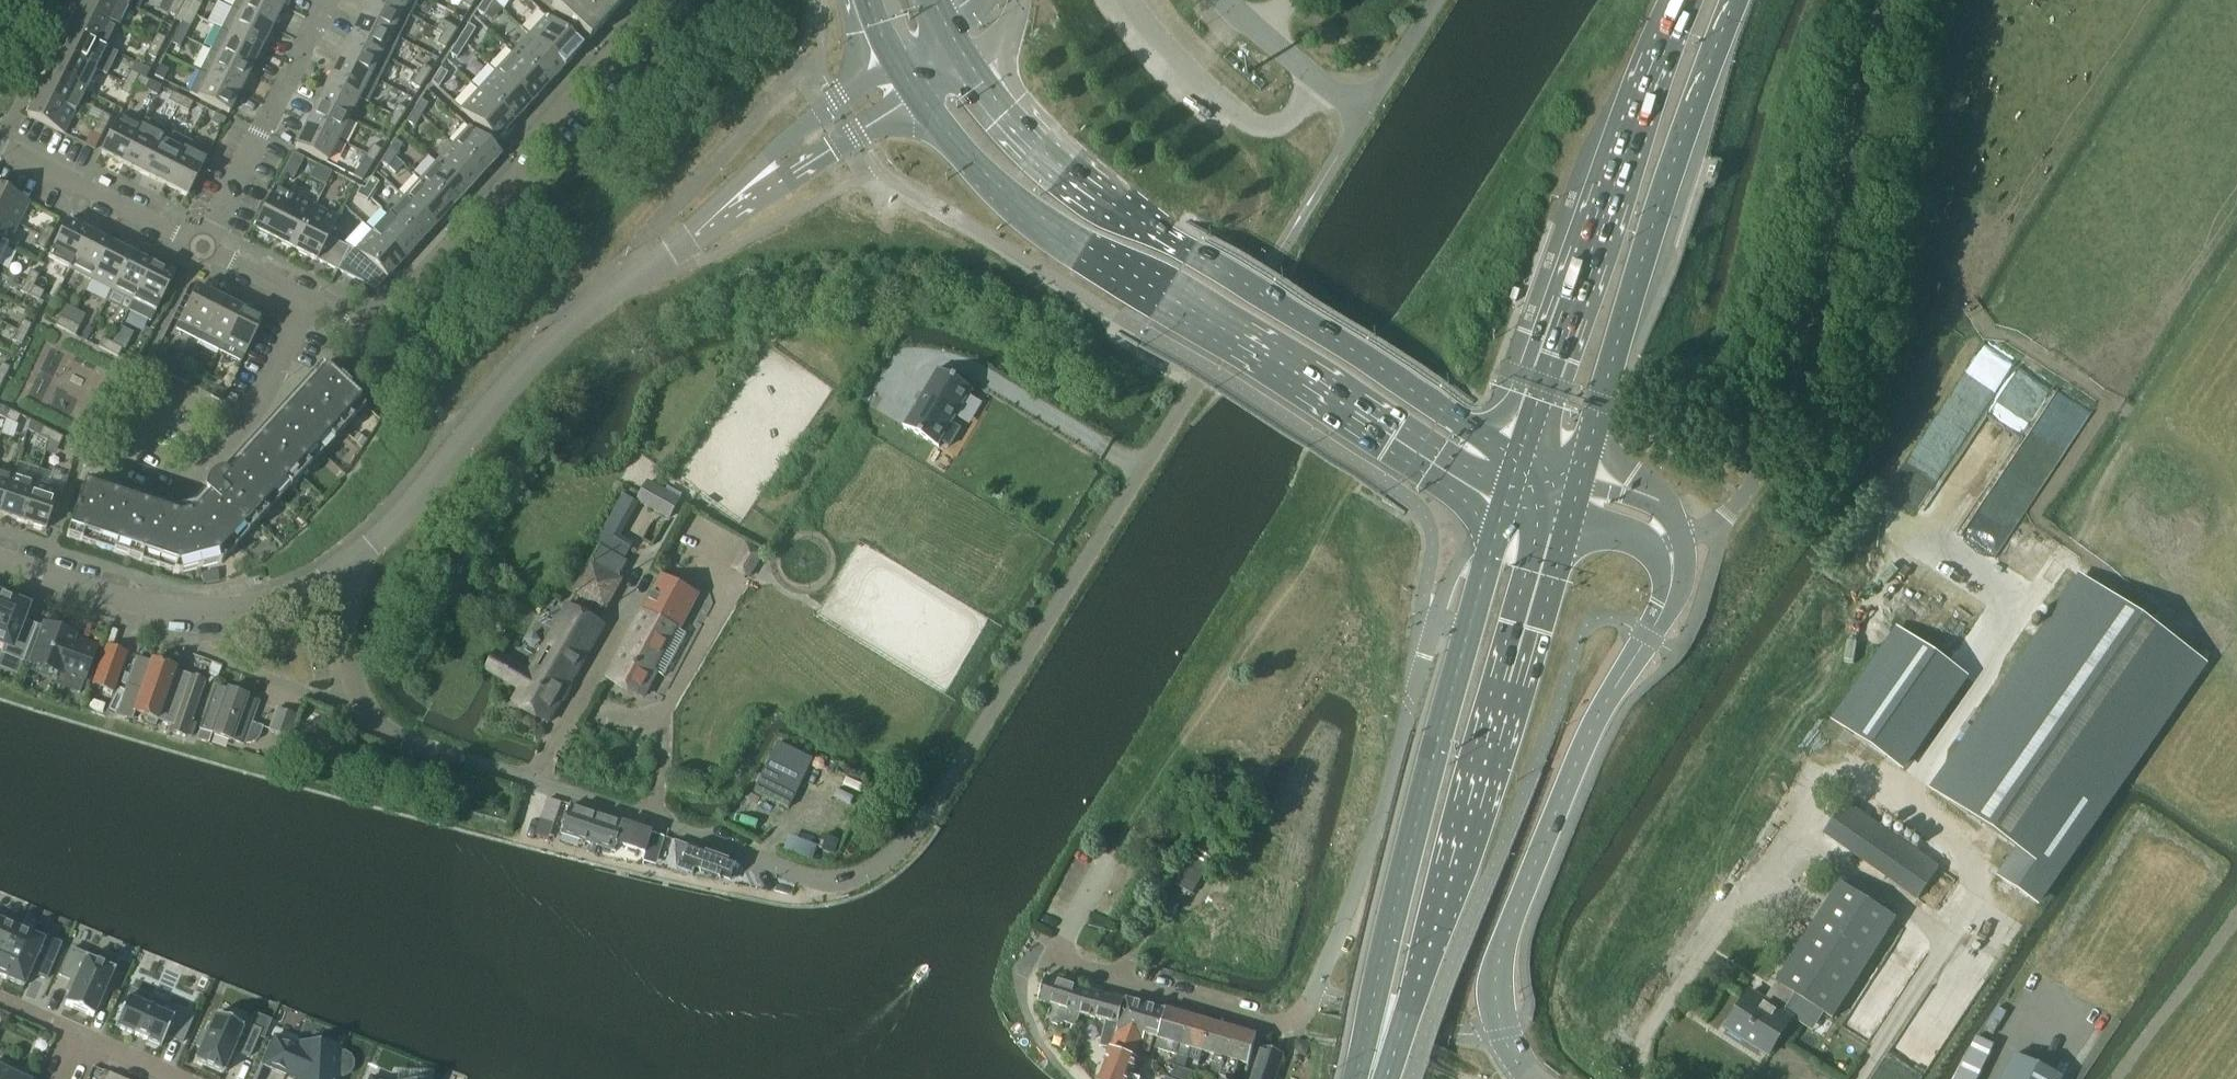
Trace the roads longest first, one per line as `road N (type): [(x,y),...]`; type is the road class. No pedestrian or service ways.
road 1 (secondary): [(917,94),(962,153),(1021,203),(1505,503)]
road 2 (secondary): [(1519,457),(1107,200),(1027,134),(968,60)]
road 3 (residential): [(826,881),(374,723),(352,684),(349,564)]
road 4 (unclassified): [(1710,533),(1778,433),(1810,352),(1883,0)]
road 5 (residential): [(309,300),(360,327),(381,321),(528,163),(529,146),(661,0)]
road 6 (primary): [(1581,477),(1637,275),(1734,0)]
road 7 (primary): [(1680,0),(1519,457)]
road 8 (residential): [(349,564),(551,340),(681,245)]
road 9 (unclassified): [(1279,1023),(1312,998),(1370,846),(1434,618)]
road 10 (primary): [(1458,891),(1569,521)]
road 11 (tertiary): [(1552,1078),(1600,930),(1685,721)]
road 12 (residential): [(0,562),(151,612),(195,615),(258,606),(349,564)]
road 13 (unclassified): [(1432,0),(1360,111),(1225,0)]
road 14 (residential): [(895,58),(766,157),(681,245)]
road 15 (residential): [(681,245),(700,241),(917,94)]
road 16 (residential): [(202,247),(326,0)]
road 17 (primary): [(1468,629),(1406,862)]
road 18 (residential): [(1048,957),(1279,1023)]
road 19 (residential): [(202,247),(0,146)]
road 20 (primary): [(1406,862),(1378,976),(1377,1052)]
road 21 (primary): [(1458,1078),(1458,891)]
road 22 (tertiary): [(1685,721),(1716,593),(1712,563)]
road 23 (tertiary): [(1685,721),(1733,635),(1750,585)]
road 24 (primary): [(1406,862),(1410,1001)]
road 25 (unclassified): [(242,421),(309,300)]
road 26 (unclassified): [(1434,618),(1452,573),(1505,503)]
road 27 (primary): [(1505,503),(1468,629)]

